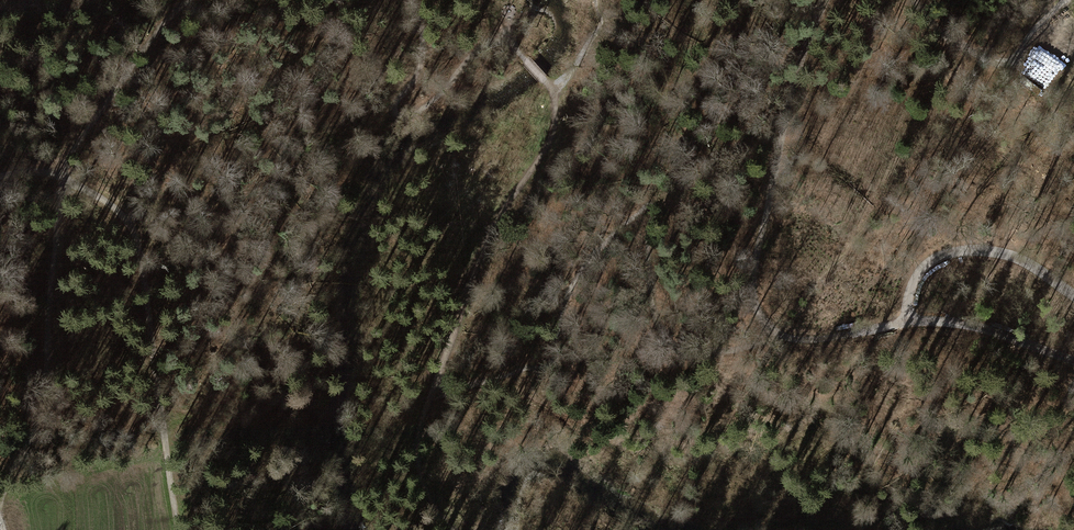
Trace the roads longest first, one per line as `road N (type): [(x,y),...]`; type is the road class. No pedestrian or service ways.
road 1 (track): [(519,387),(552,401),(631,462),(672,465),(830,438),(937,473),(1006,461),(1035,471),(1073,505)]
road 2 (track): [(181,529),(139,256),(127,222),(58,173),(0,179)]
road 3 (track): [(360,152),(334,196),(294,327),(258,383),(214,410),(163,418)]
road 4 (track): [(824,0),(779,138),(751,285),(753,308),(767,330)]
road 5 (track): [(556,98),(549,153),(504,234),(458,344),(443,400)]
road 6 (track): [(767,330),(800,345),(833,345),(912,311)]
road 7 (track): [(443,400),(425,463),(435,511),(452,529)]

